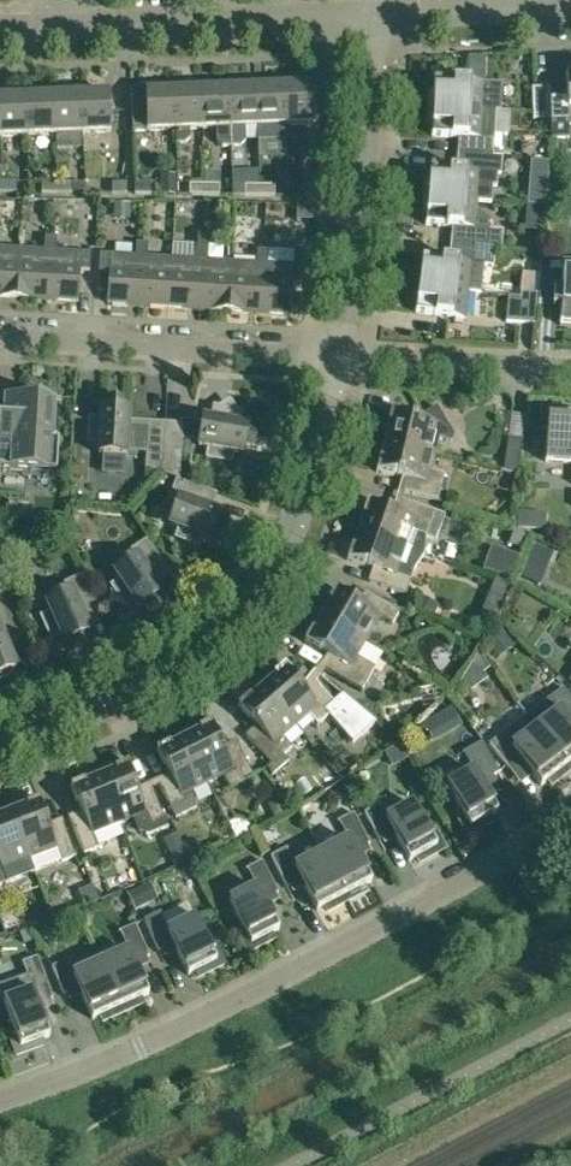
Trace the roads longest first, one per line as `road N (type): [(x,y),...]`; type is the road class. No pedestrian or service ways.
road 1 (residential): [(0,1101),(247,996),(570,818)]
road 2 (residential): [(0,744),(112,701),(203,648),(273,574),(296,528),(341,358)]
road 3 (residential): [(341,358),(377,14)]
road 4 (residential): [(341,358),(0,335)]
road 5 (residential): [(79,26),(377,14)]
road 6 (residential): [(341,358),(570,370)]
road 7 (residential): [(377,14),(570,5)]

